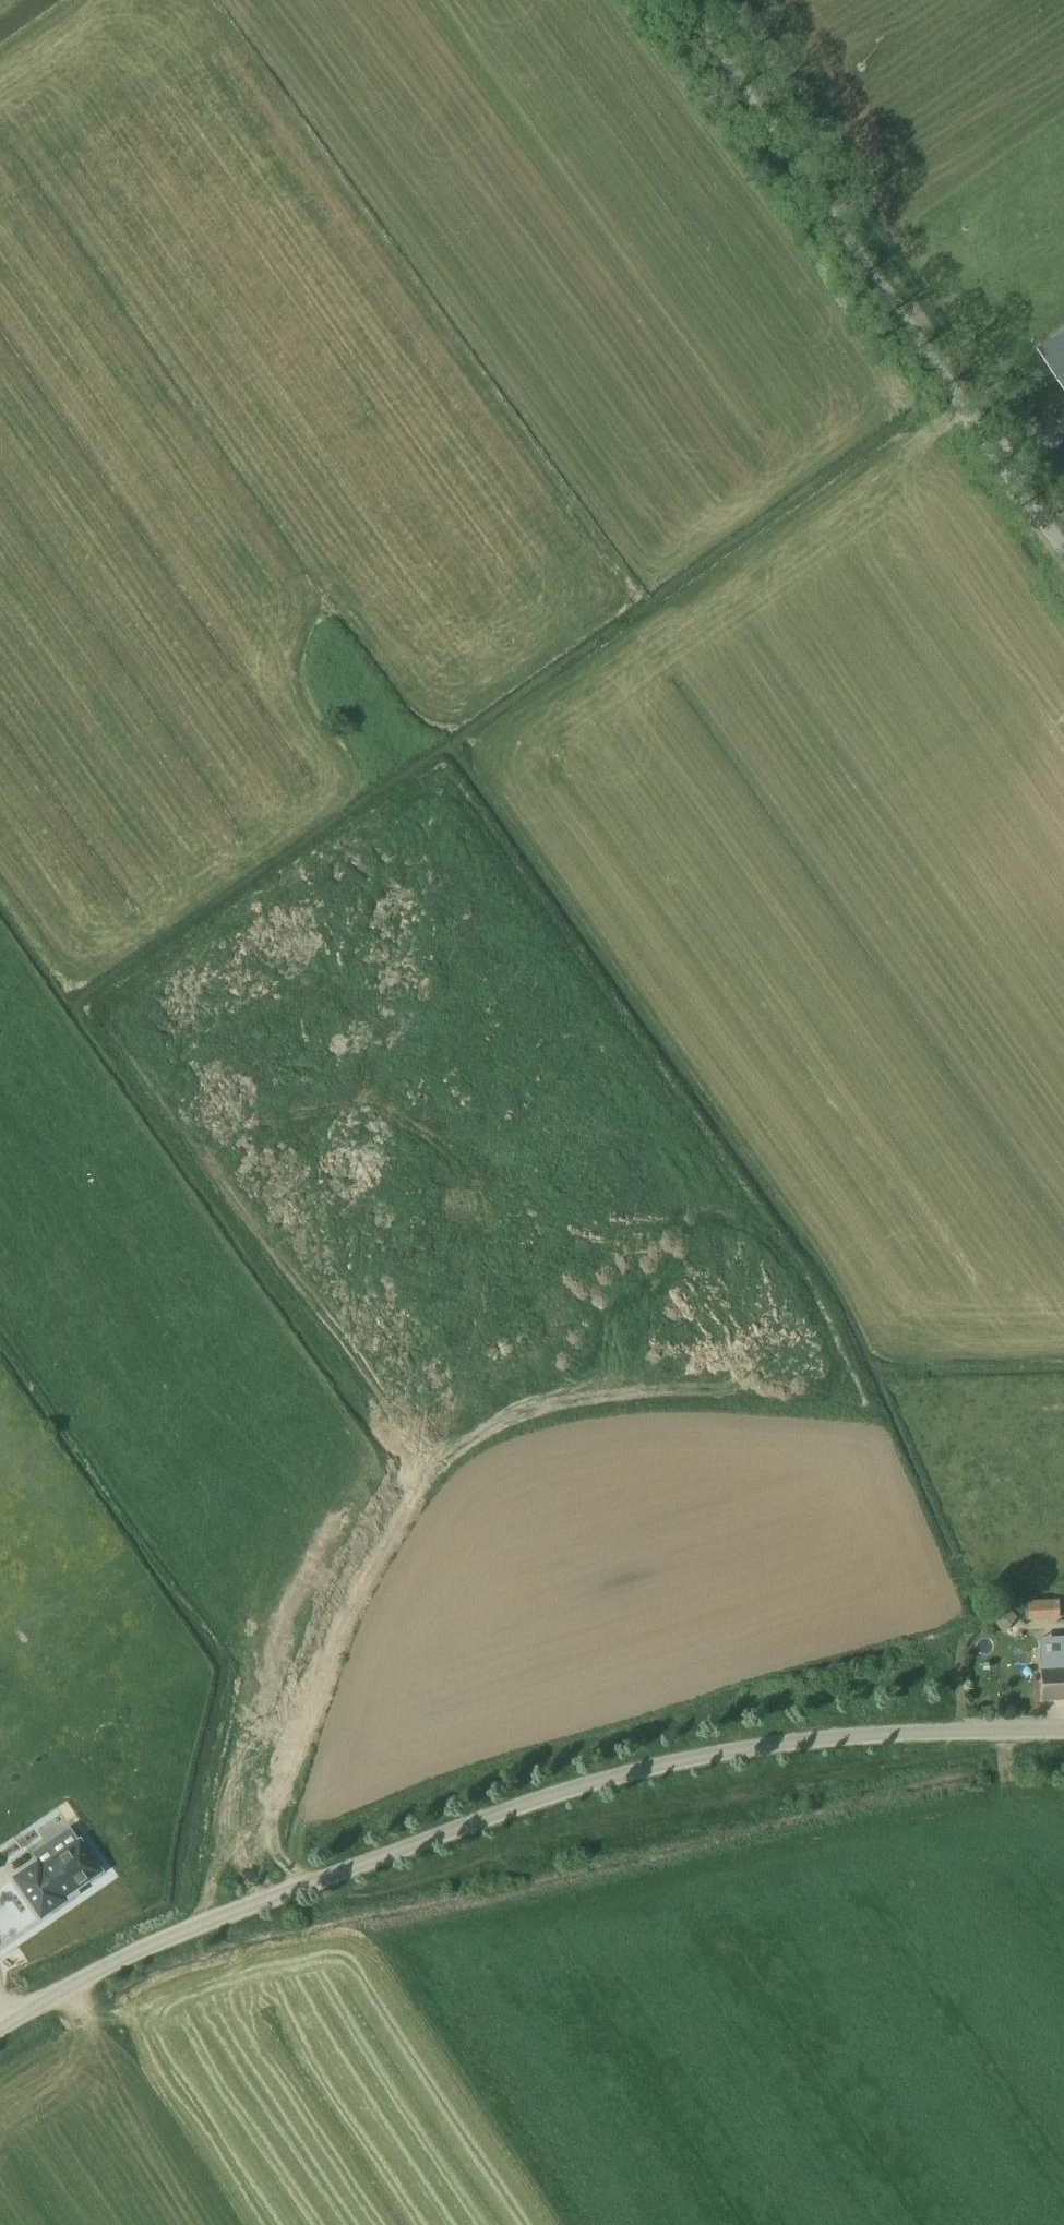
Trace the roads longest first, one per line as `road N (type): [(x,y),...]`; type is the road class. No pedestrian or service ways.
road 1 (unclassified): [(0,2020),(91,1958),(302,1876),(711,1739),(1063,1725)]
road 2 (unclassified): [(1063,548),(680,0)]

